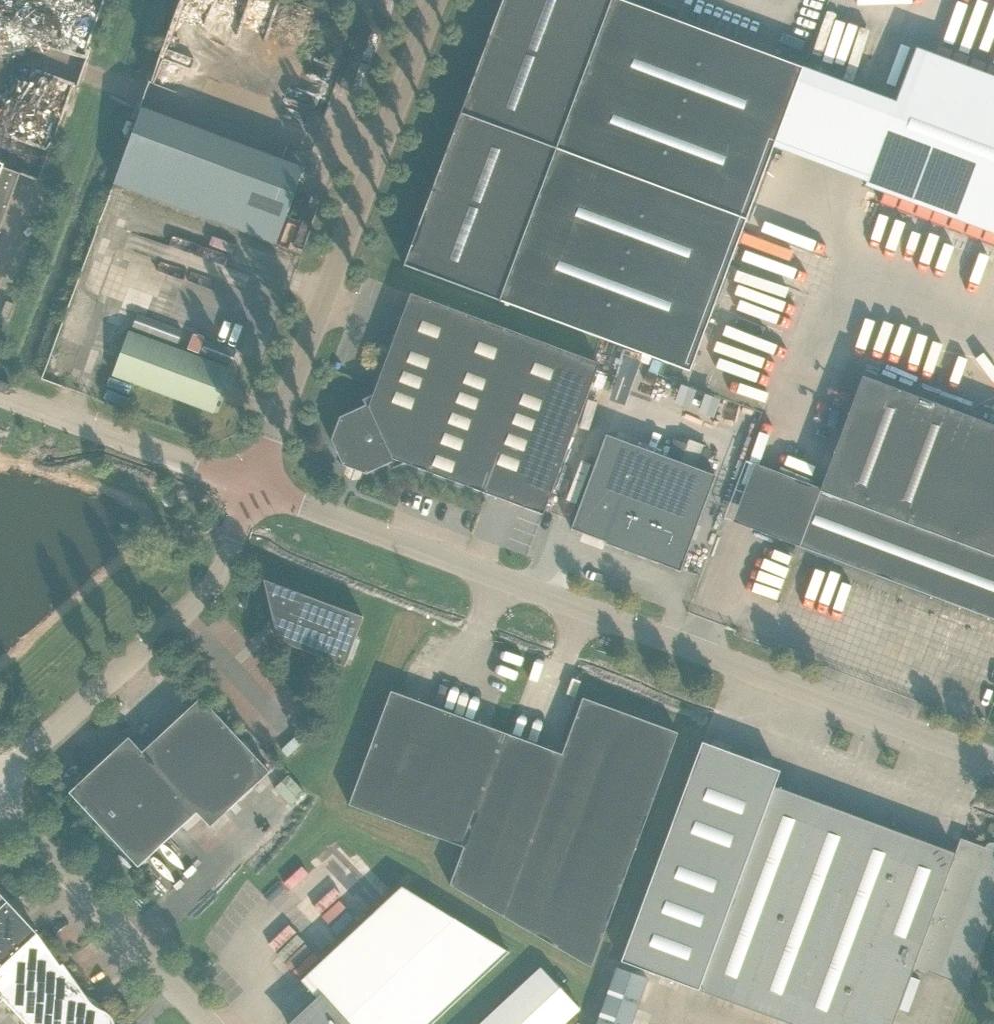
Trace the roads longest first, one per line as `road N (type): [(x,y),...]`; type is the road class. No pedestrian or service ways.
road 1 (unclassified): [(993,761),(253,487)]
road 2 (unclassified): [(253,487),(434,0)]
road 3 (unclassified): [(0,780),(217,583),(253,487)]
road 4 (unclassified): [(208,1023),(0,801)]
road 5 (unclassified): [(253,487),(0,395)]

